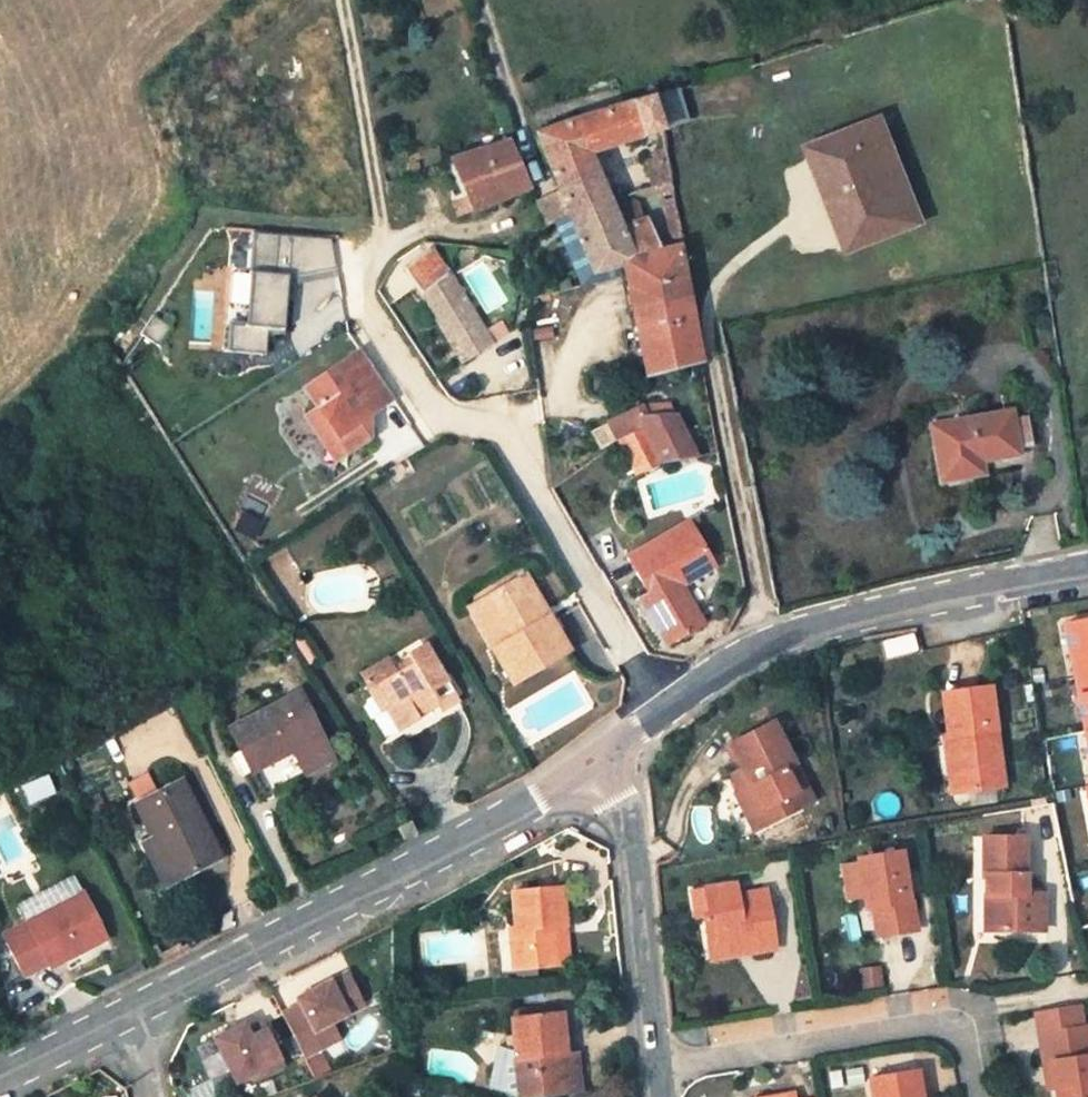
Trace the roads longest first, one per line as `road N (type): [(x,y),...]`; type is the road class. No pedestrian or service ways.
road 1 (residential): [(663,714),(502,435),(447,416),(365,298),(365,282),(385,248)]
road 2 (residential): [(1082,573),(1002,97),(914,111)]
road 3 (tertiary): [(130,1021),(608,758)]
road 4 (tertiary): [(663,714),(772,640),(1082,573)]
road 5 (residential): [(974,1096),(968,1044),(940,1022),(655,1067)]
road 6 (residential): [(608,758),(630,802),(655,1067)]
road 7 (tertiary): [(0,1078),(130,1021)]

